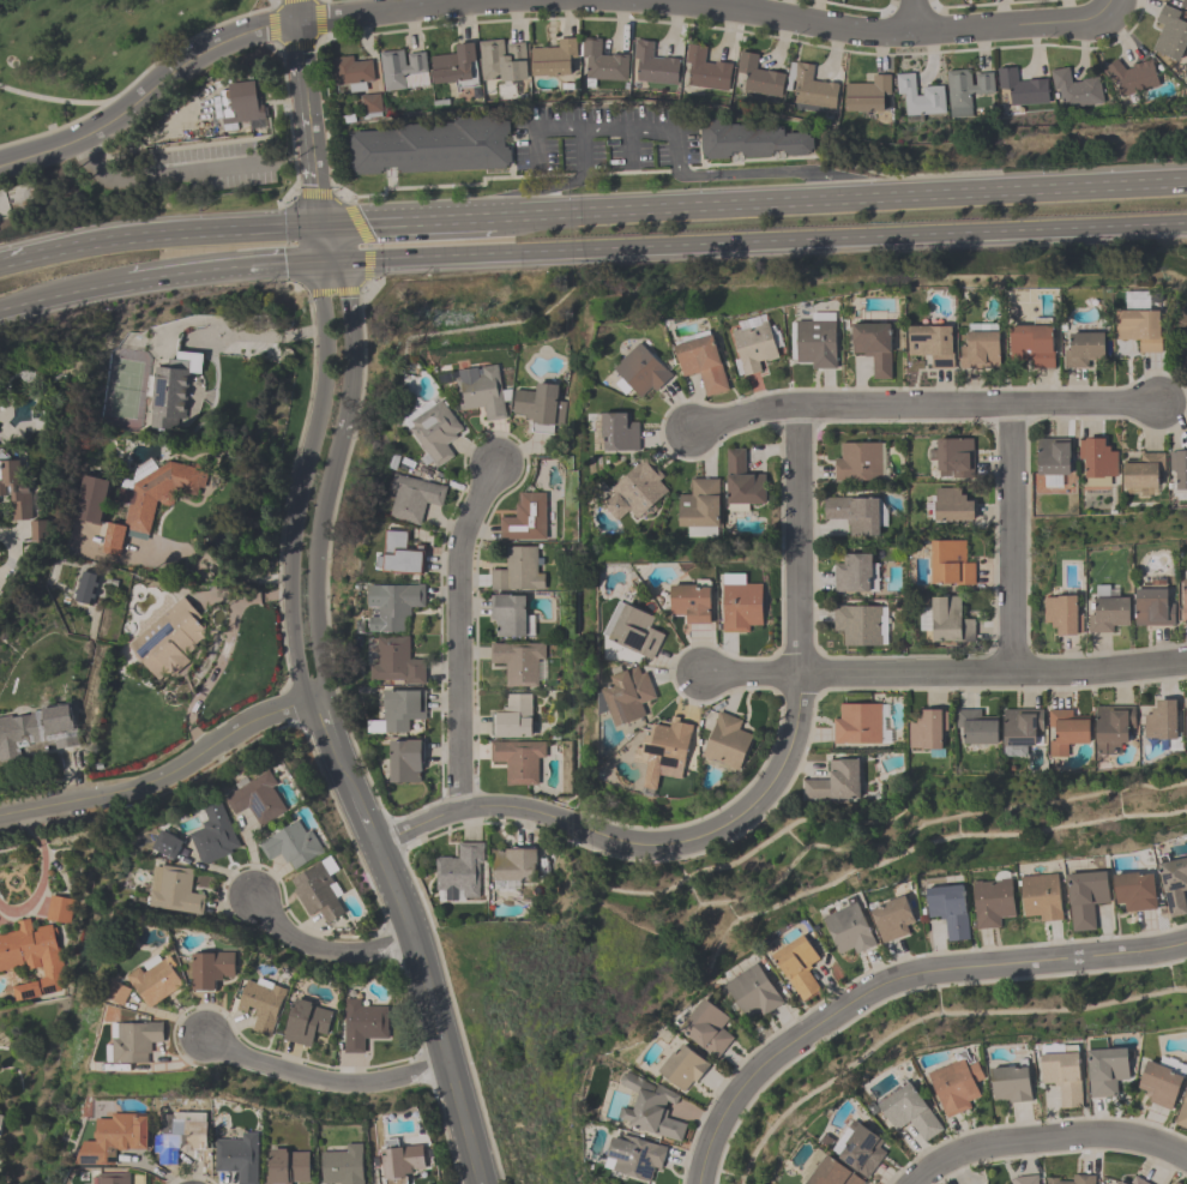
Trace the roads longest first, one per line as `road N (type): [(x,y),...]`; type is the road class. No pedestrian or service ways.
road 1 (primary): [(333,265),(1186,222)]
road 2 (primary): [(1186,182),(498,216)]
road 3 (residential): [(1186,945),(945,970),(869,992),(757,1075),(717,1132),(703,1183)]
road 4 (residential): [(0,163),(79,139),(241,34),(494,0)]
road 5 (residential): [(701,674),(1013,675),(1186,664)]
road 6 (residential): [(692,435),(793,409),(1164,407)]
road 7 (residential): [(645,0),(911,34),(1078,23),(1102,11)]
road 8 (residential): [(376,846),(462,810),(506,806),(646,845),(679,846),(752,799),(787,757)]
road 9 (residential): [(500,457),(459,557),(462,810)]
road 10 (tertiary): [(376,846),(418,944),(484,1183)]
road 11 (residential): [(793,409),(799,715),(787,757)]
road 12 (tertiary): [(0,819),(123,797),(317,699)]
road 13 (residential): [(905,1183),(946,1155),(1104,1137),(1186,1160)]
road 14 (primary): [(324,226),(128,241),(40,258)]
road 15 (residential): [(1008,405),(1013,675)]
road 16 (tertiary): [(327,435),(300,537),(317,699)]
road 17 (residential): [(206,1035),(243,1058),(325,1081),(374,1082),(452,1066)]
road 18 (residential): [(324,226),(296,0)]
road 19 (tertiary): [(324,226),(339,332),(327,435)]
road 20 (primary): [(126,287),(333,265)]
road 21 (residential): [(252,903),(323,951),(418,944)]
road 22 (primary): [(498,216),(324,226)]
road 23 (primary): [(0,312),(126,287)]

